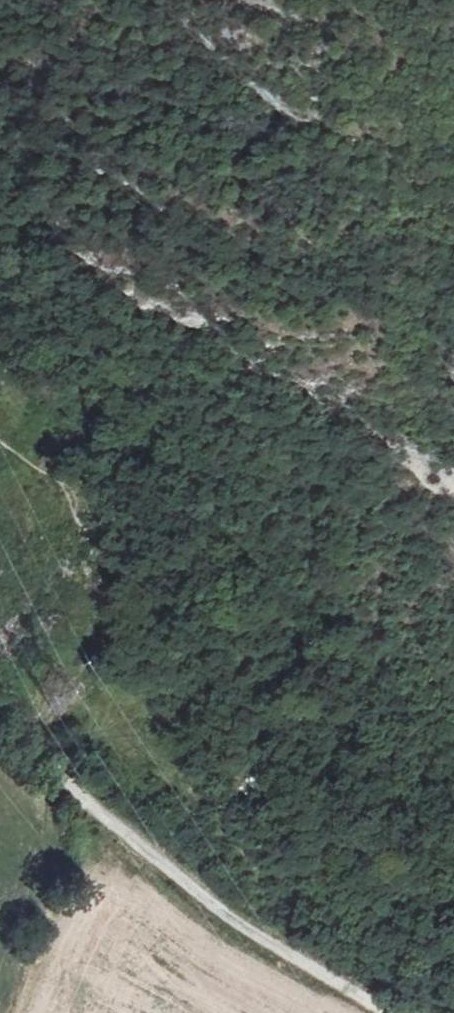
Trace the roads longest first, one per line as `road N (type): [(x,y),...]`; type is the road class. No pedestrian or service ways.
road 1 (track): [(0,690),(54,772),(116,828),(272,944),(393,1012)]

